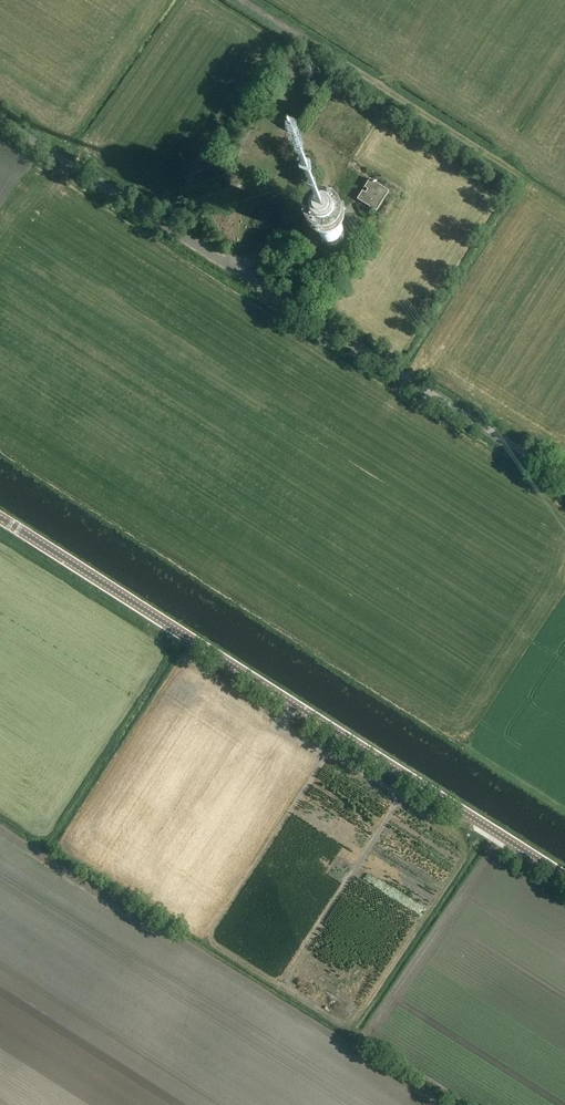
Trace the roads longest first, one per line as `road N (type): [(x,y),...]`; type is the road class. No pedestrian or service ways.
road 1 (tertiary): [(564,877),(0,519)]
road 2 (unclassified): [(355,344),(0,121)]
road 3 (track): [(564,205),(241,0)]
road 4 (unclassified): [(355,344),(564,480)]

